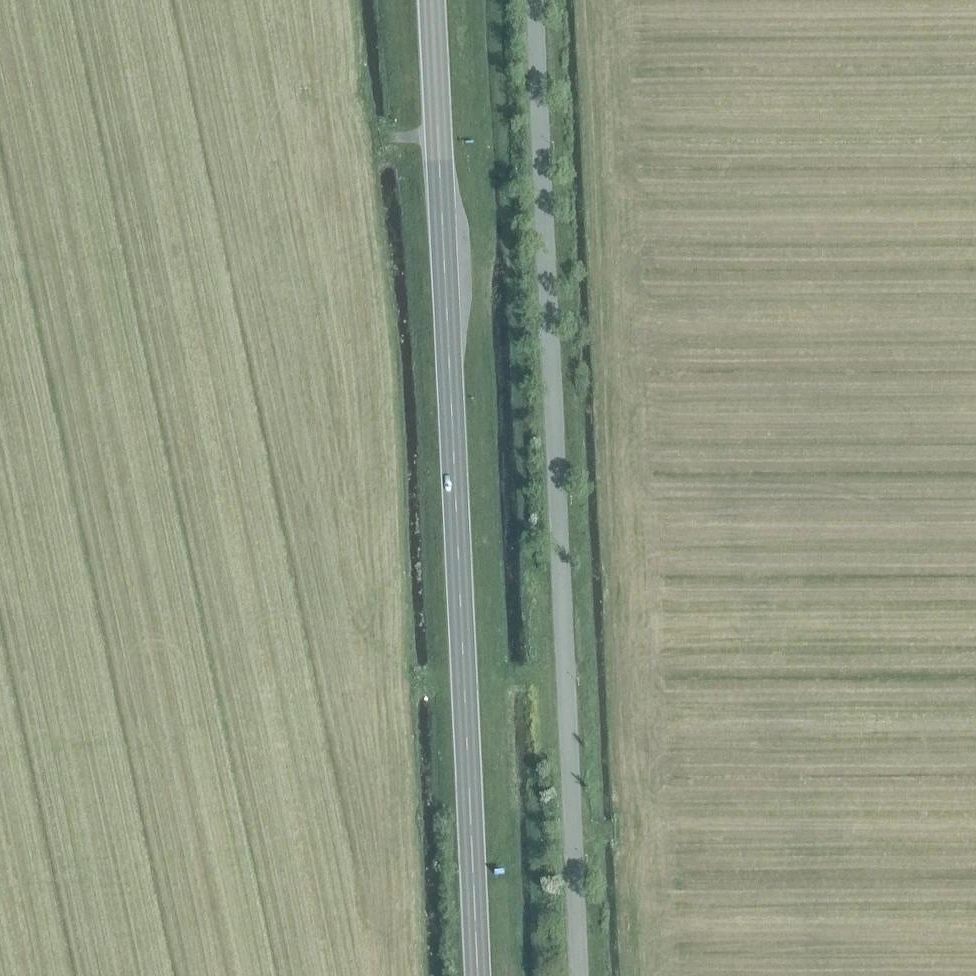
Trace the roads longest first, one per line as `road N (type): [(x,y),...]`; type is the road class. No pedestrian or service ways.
road 1 (unclassified): [(581,975),(534,0)]
road 2 (tertiary): [(476,975),(430,0)]

